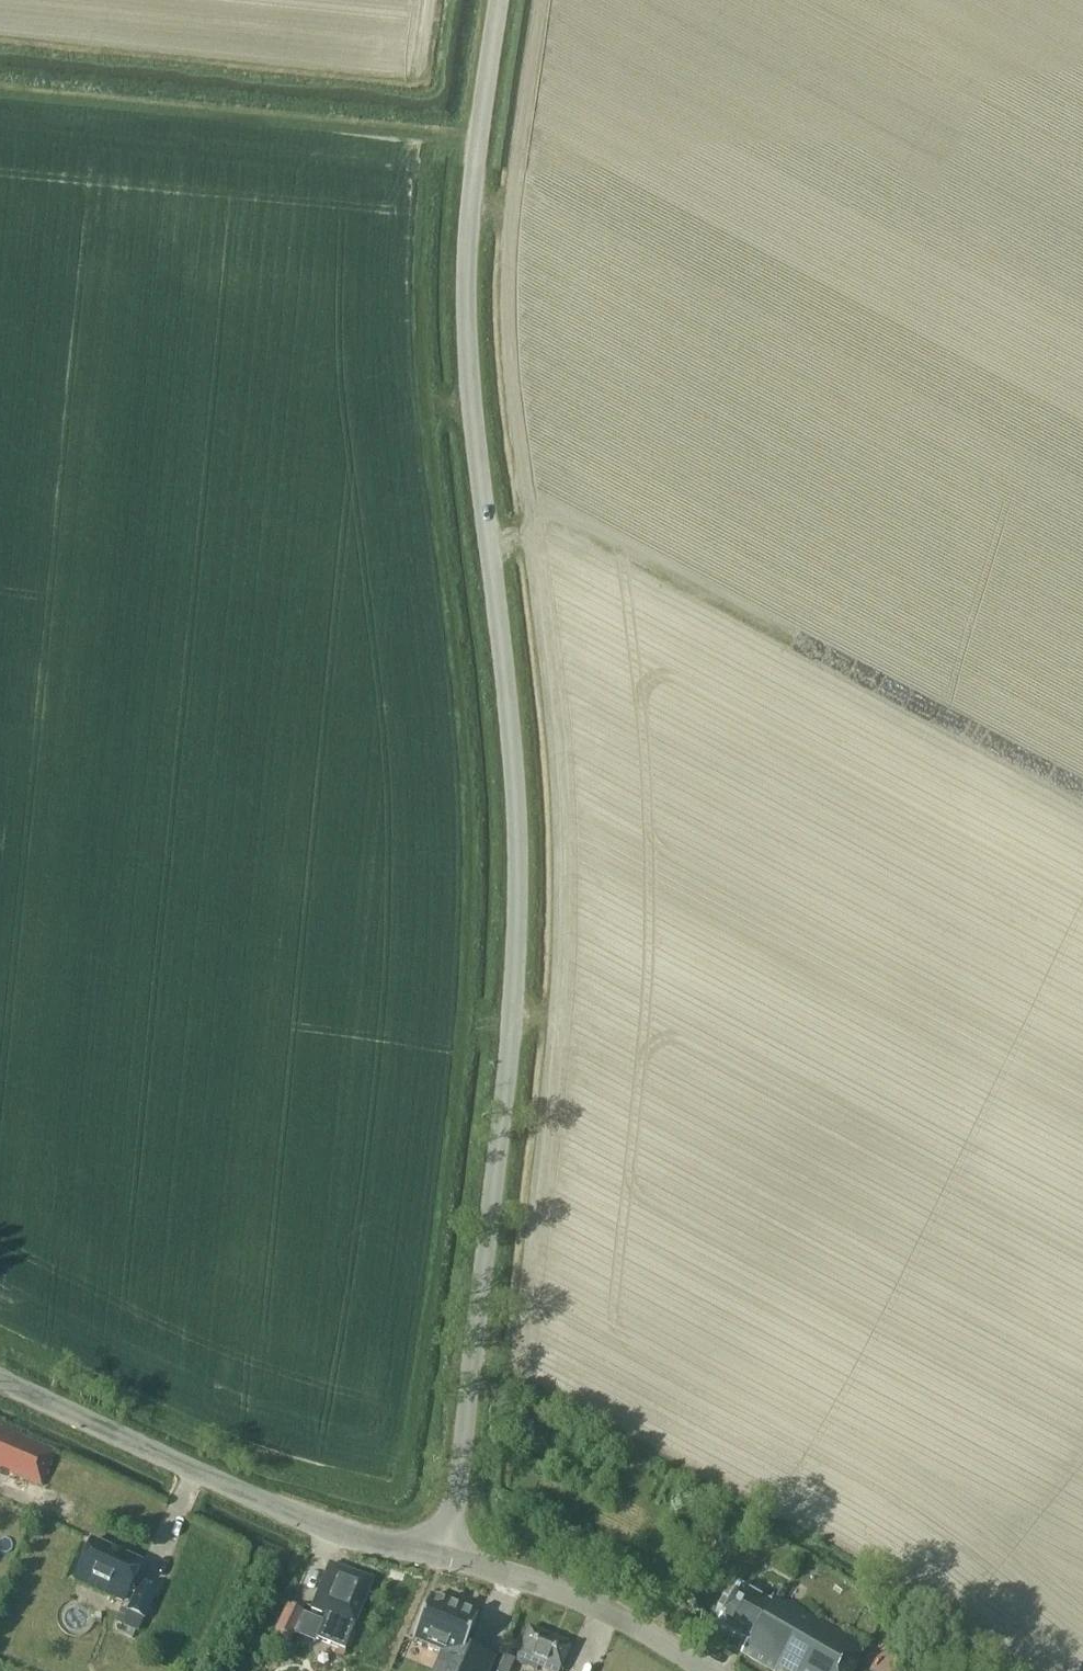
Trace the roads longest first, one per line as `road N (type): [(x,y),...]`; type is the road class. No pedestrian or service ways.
road 1 (unclassified): [(445,1558),(489,1231),(518,882),(464,305),(470,192),(498,0)]
road 2 (tertiary): [(445,1558),(264,1501),(0,1380)]
road 3 (tertiary): [(710,1670),(596,1605),(445,1558)]

